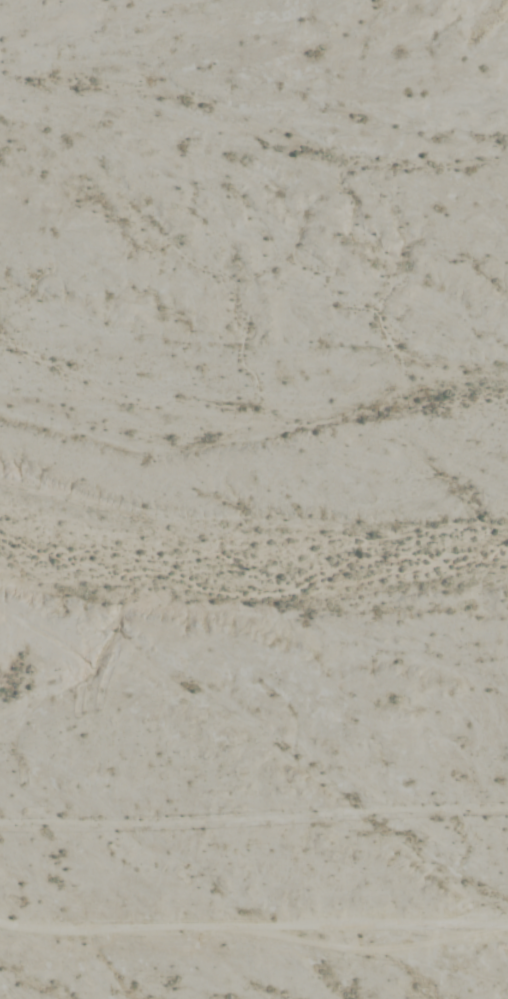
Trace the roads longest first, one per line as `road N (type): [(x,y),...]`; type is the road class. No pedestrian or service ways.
road 1 (track): [(507,922),(0,922)]

